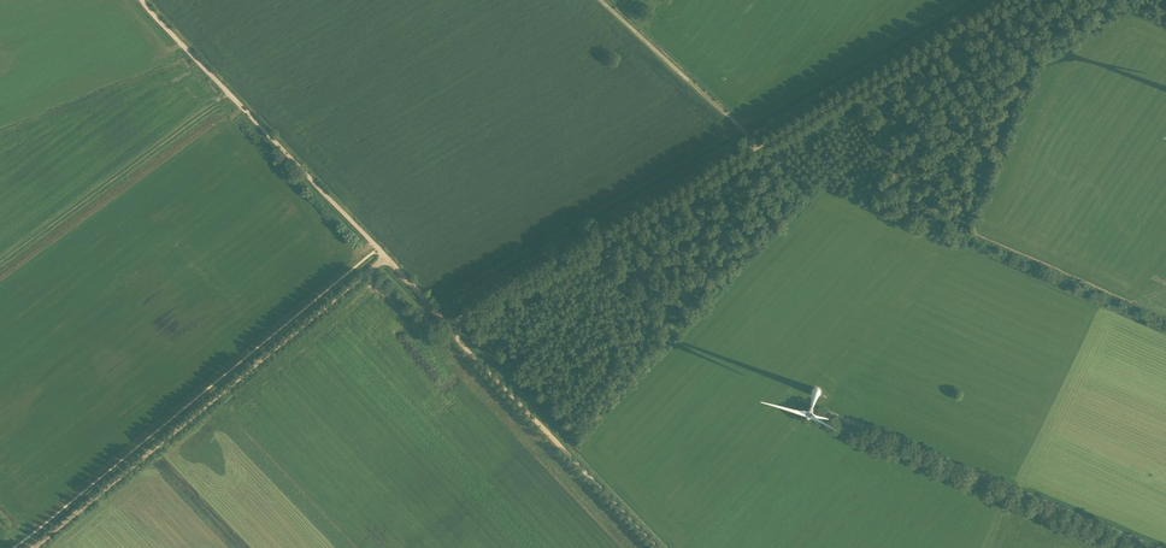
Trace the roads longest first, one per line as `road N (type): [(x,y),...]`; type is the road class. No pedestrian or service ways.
road 1 (track): [(448,325),(1010,0)]
road 2 (track): [(34,547),(387,257)]
road 3 (track): [(142,0),(387,257)]
road 4 (track): [(448,325),(658,547)]

